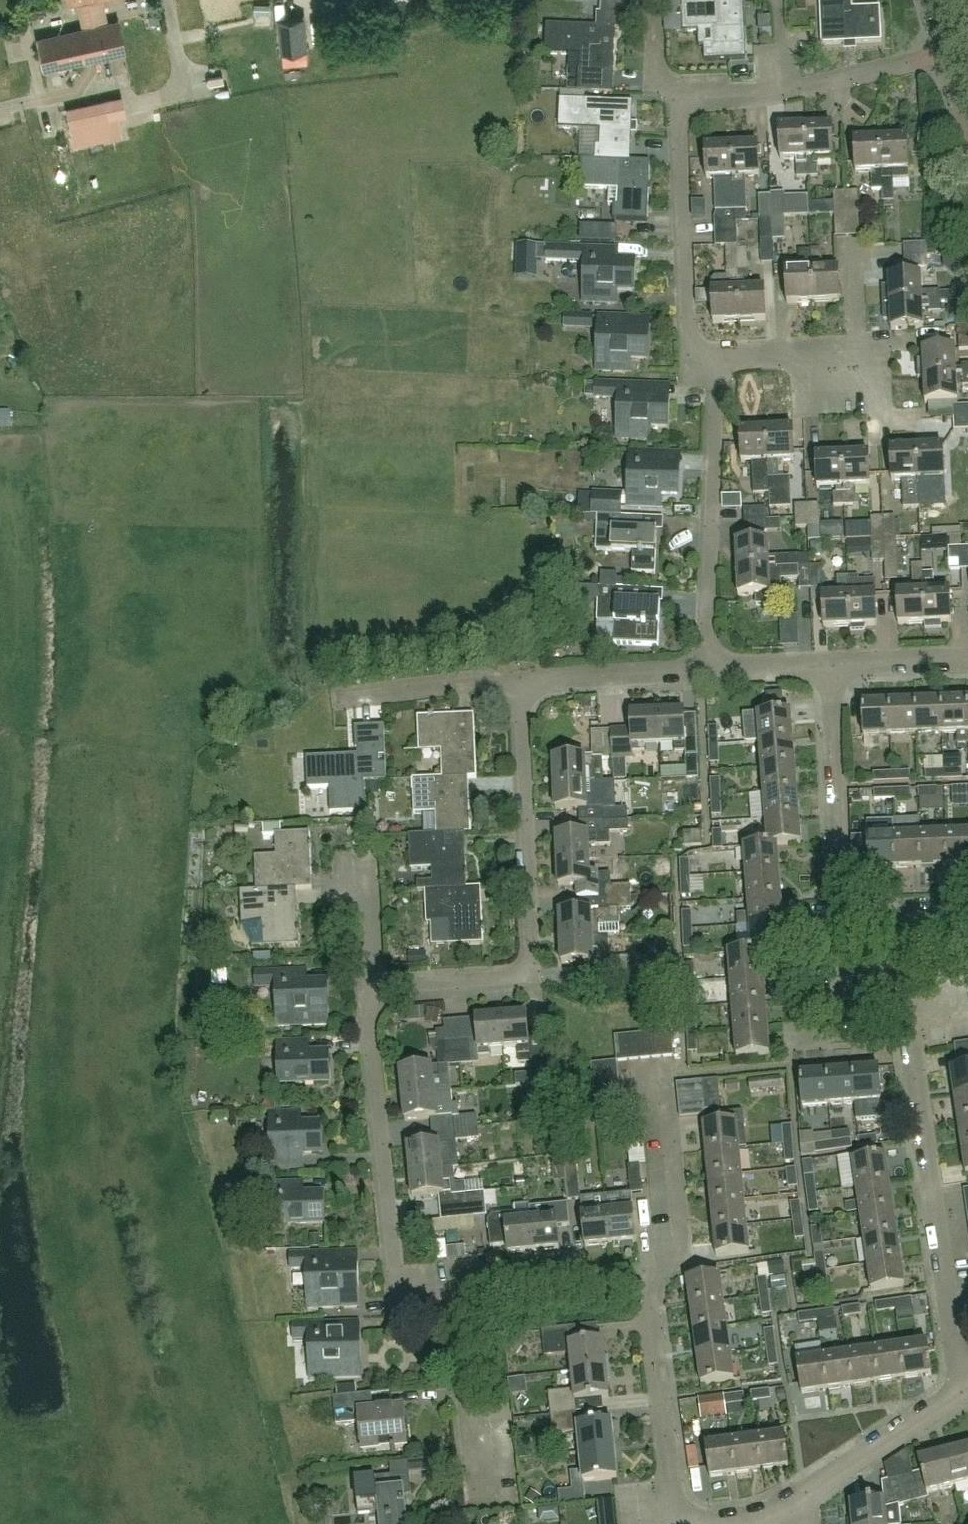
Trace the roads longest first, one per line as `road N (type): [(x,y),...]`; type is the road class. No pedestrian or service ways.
road 1 (residential): [(961,1390),(907,1007),(845,1008),(829,664)]
road 2 (residential): [(367,987),(533,974),(520,680)]
road 3 (residential): [(453,1296),(398,1301),(367,987)]
road 4 (residential): [(709,670),(715,359)]
road 5 (residential): [(715,359),(697,353),(688,337),(680,99)]
road 6 (residential): [(680,99),(777,92),(947,51)]
road 7 (residential): [(715,359),(877,352),(881,443)]
road 8 (residential): [(677,1523),(642,1275)]
road 9 (residential): [(642,1275),(683,1255),(666,1069)]
road 10 (residential): [(476,1513),(453,1296)]
road 11 (residential): [(453,1296),(642,1275)]
road 12 (residential): [(520,680),(709,670)]
road 13 (residential): [(334,701),(520,680)]
road 14 (unclassified): [(807,1492),(961,1390)]
road 15 (residential): [(829,664),(967,658)]
road 16 (residential): [(367,987),(359,852)]
road 17 (residential): [(709,670),(829,664)]

